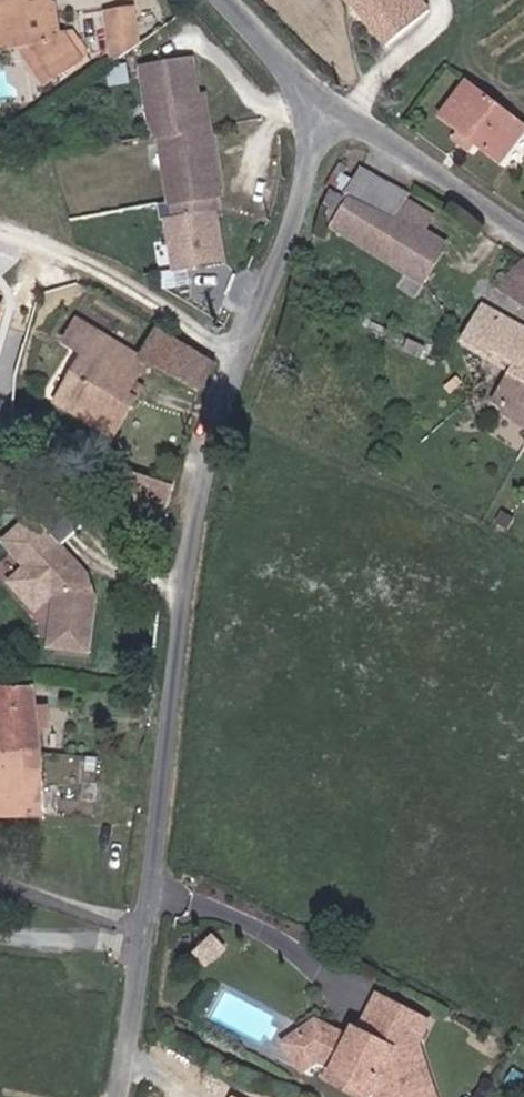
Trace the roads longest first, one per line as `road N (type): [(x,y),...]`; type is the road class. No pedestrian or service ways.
road 1 (residential): [(130,1096),(211,430),(324,147),(323,101)]
road 2 (residential): [(323,101),(523,229)]
road 3 (residential): [(323,101),(239,0)]

